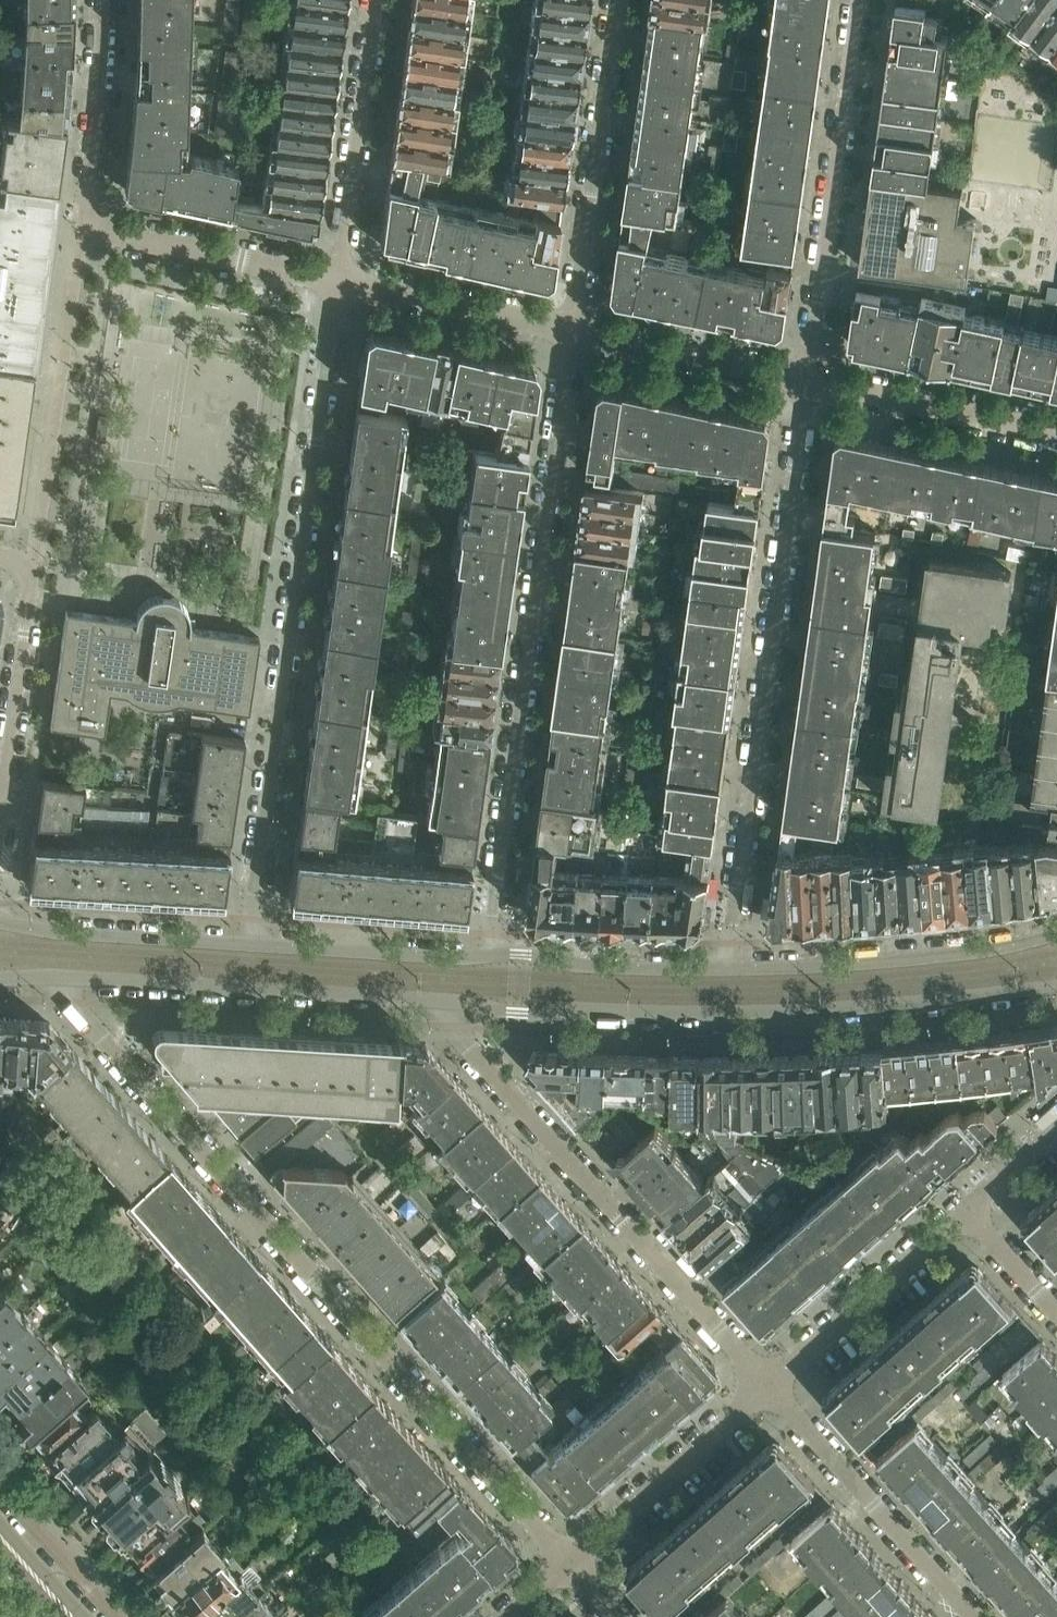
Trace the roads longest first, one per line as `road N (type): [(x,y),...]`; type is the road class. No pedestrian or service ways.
road 1 (residential): [(75,978),(74,1004),(571,1564)]
road 2 (residential): [(248,946),(339,281)]
road 3 (residential): [(493,956),(572,332)]
road 4 (tertiary): [(449,1000),(519,1014),(779,1011),(1056,986)]
road 5 (residential): [(808,380),(727,969)]
road 6 (residential): [(449,1000),(449,1026),(768,1385)]
road 7 (residential): [(339,281),(100,230),(88,195),(103,0)]
road 8 (residential): [(860,0),(808,380)]
road 9 (tertiary): [(75,978),(449,1000)]
road 10 (residential): [(572,332),(618,0)]
road 11 (tertiary): [(1056,934),(928,958),(727,969)]
road 12 (residential): [(768,1385),(974,1616)]
road 13 (residential): [(0,814),(33,557),(0,553)]
road 14 (residential): [(376,0),(339,281)]
road 15 (residential): [(571,1564),(768,1385)]
road 16 (residential): [(768,1385),(966,1210)]
road 17 (residential): [(1056,433),(808,380)]
road 18 (tertiary): [(248,946),(0,924)]
road 19 (tertiary): [(493,956),(248,946)]
road 20 (residential): [(808,380),(572,332)]
road 21 (residential): [(572,332),(339,281)]
road 22 (tertiary): [(727,969),(493,956)]
road 23 (residential): [(1056,1313),(966,1210)]
road 24 (residential): [(966,1210),(1056,1128)]

